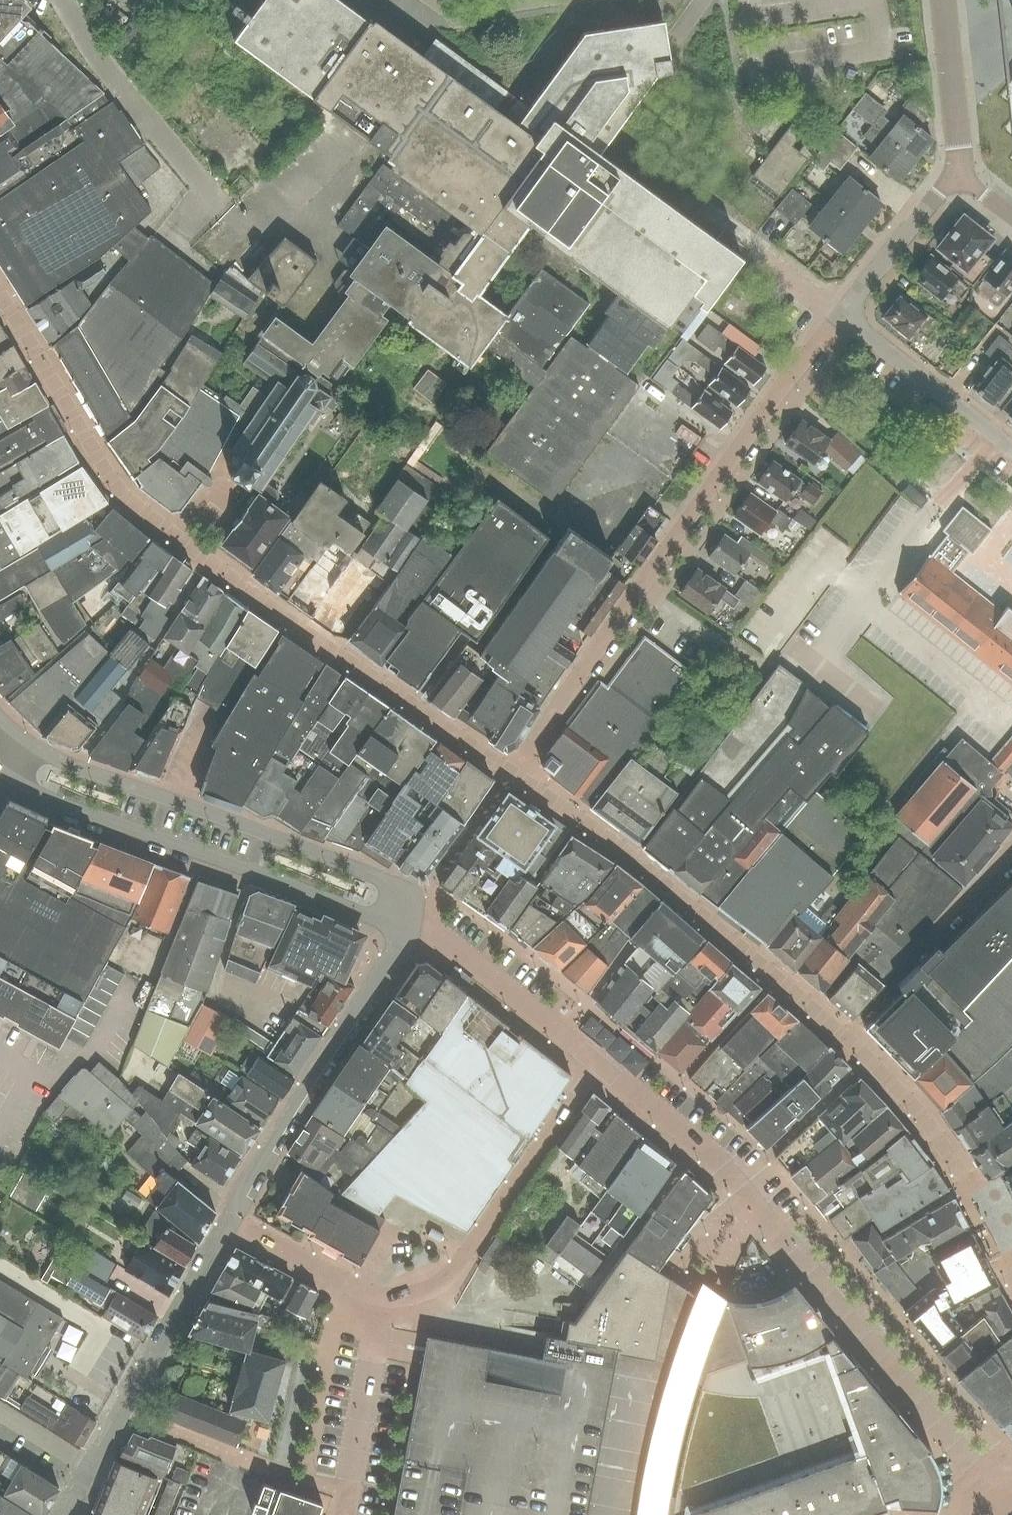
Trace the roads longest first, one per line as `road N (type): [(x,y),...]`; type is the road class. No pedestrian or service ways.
road 1 (residential): [(404,923),(412,905),(379,878),(72,765),(25,736)]
road 2 (residential): [(585,671),(839,316)]
road 3 (residential): [(3,774),(404,923)]
road 4 (residential): [(226,1224),(396,950),(404,923)]
road 5 (residential): [(597,1063),(452,1273),(432,1290),(376,1302)]
road 6 (residential): [(226,1224),(63,1514)]
road 7 (residential): [(212,201),(68,0)]
road 8 (unclassified): [(846,1038),(937,931),(1011,861)]
road 9 (residential): [(597,1063),(404,923)]
road 10 (residential): [(839,316),(1011,451)]
road 11 (residential): [(345,1514),(376,1302)]
road 12 (residential): [(839,316),(951,170)]
road 13 (residential): [(731,1172),(597,1063)]
road 14 (residential): [(951,170),(957,153),(942,0)]
road 15 (unclassified): [(376,1302),(226,1224)]

